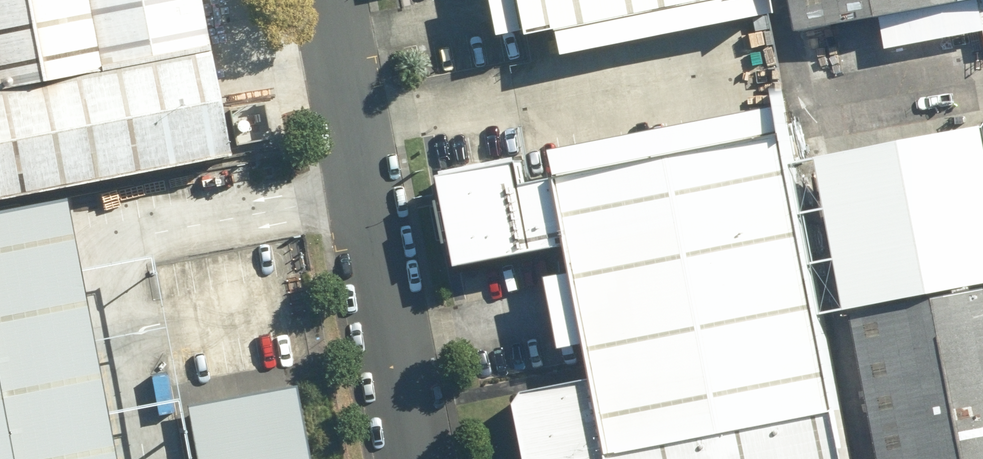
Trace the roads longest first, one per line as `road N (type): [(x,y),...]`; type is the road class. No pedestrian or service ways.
road 1 (unclassified): [(425,458),(334,0)]

